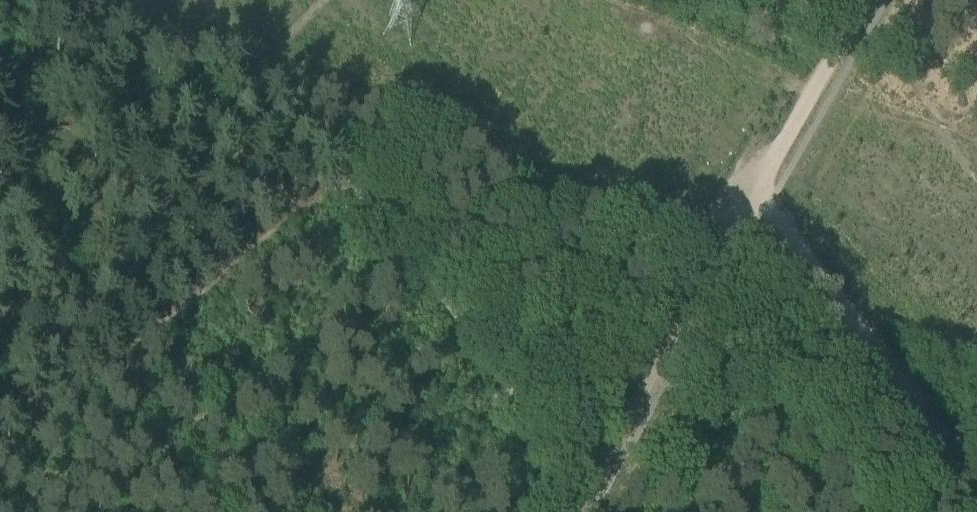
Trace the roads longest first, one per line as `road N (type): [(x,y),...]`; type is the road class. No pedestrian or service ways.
road 1 (track): [(600,497),(263,71)]
road 2 (track): [(578,511),(749,201)]
road 3 (track): [(749,201),(927,422)]
road 4 (track): [(863,0),(749,201)]

